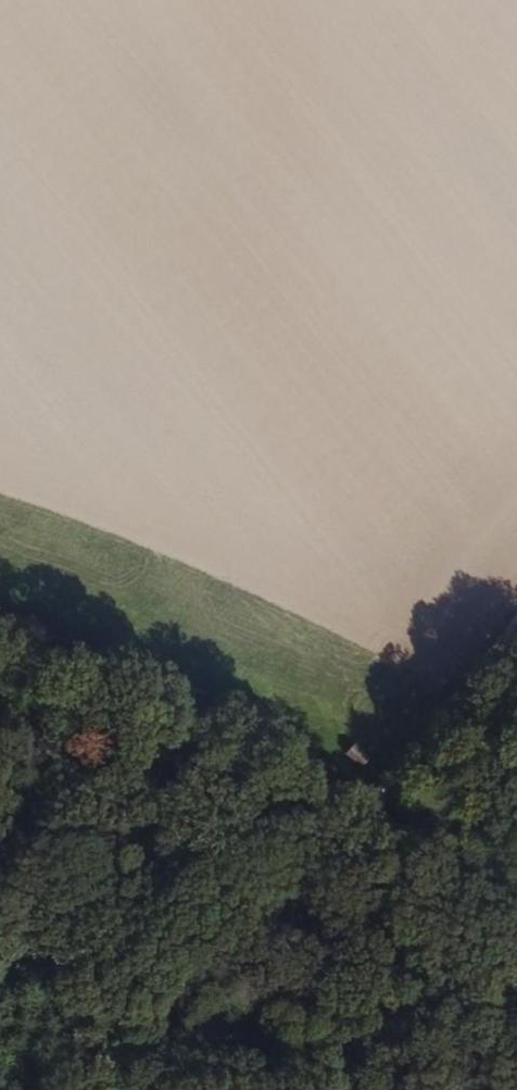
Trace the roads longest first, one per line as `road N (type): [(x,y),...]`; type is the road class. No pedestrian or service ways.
road 1 (track): [(0,633),(406,779)]

